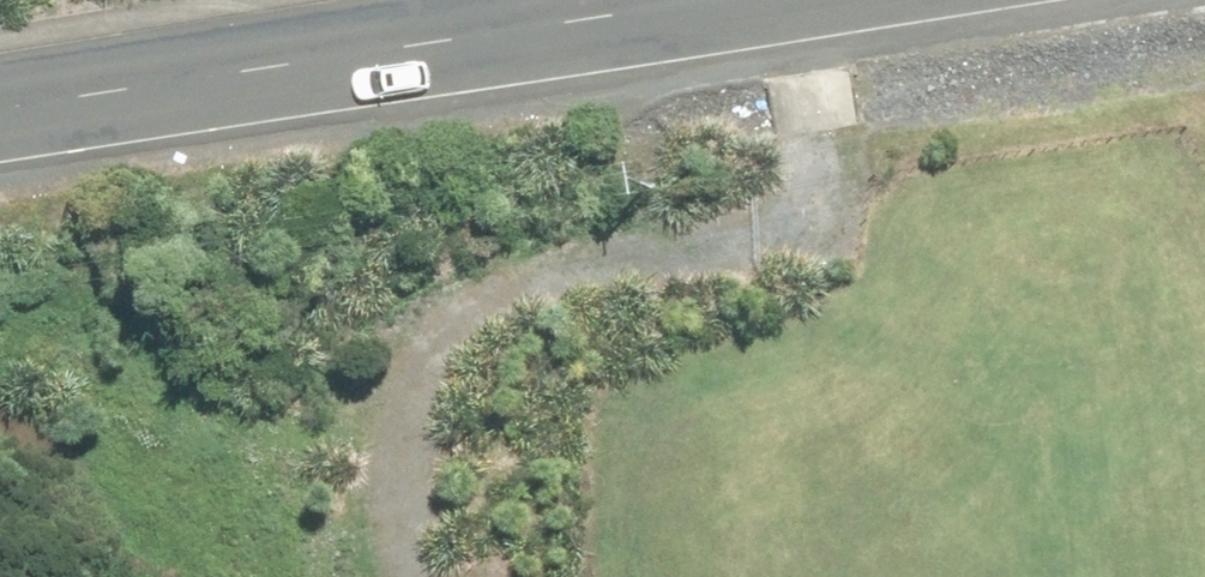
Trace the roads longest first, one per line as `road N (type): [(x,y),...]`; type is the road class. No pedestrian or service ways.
road 1 (track): [(789,0),(816,188),(791,219),(547,278),(456,317),(412,369),(391,445),(392,525),(421,576)]
road 2 (tertiary): [(703,0),(0,109)]

